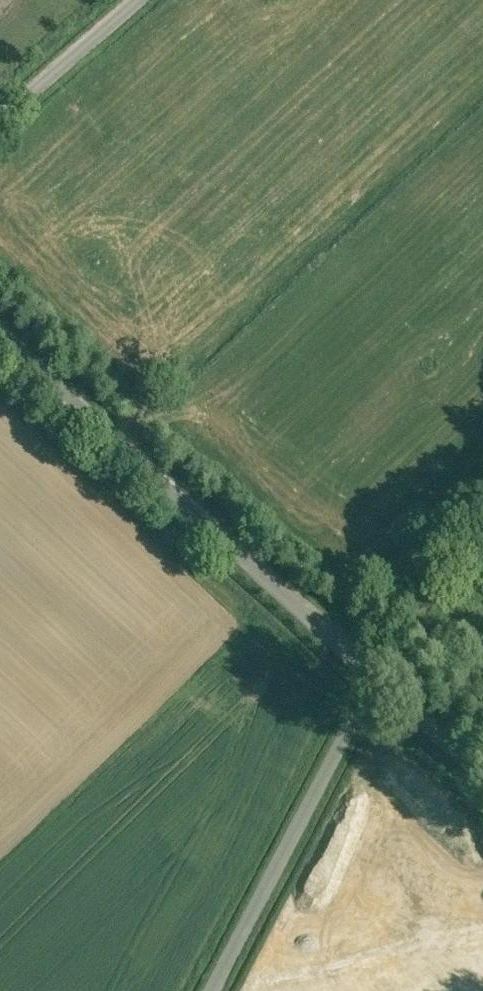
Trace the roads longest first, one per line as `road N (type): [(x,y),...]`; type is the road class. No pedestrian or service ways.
road 1 (unclassified): [(0,339),(366,667)]
road 2 (unclassified): [(366,667),(362,698),(213,990)]
road 3 (unclassified): [(0,116),(133,0)]
road 4 (unclassified): [(366,667),(482,776)]

